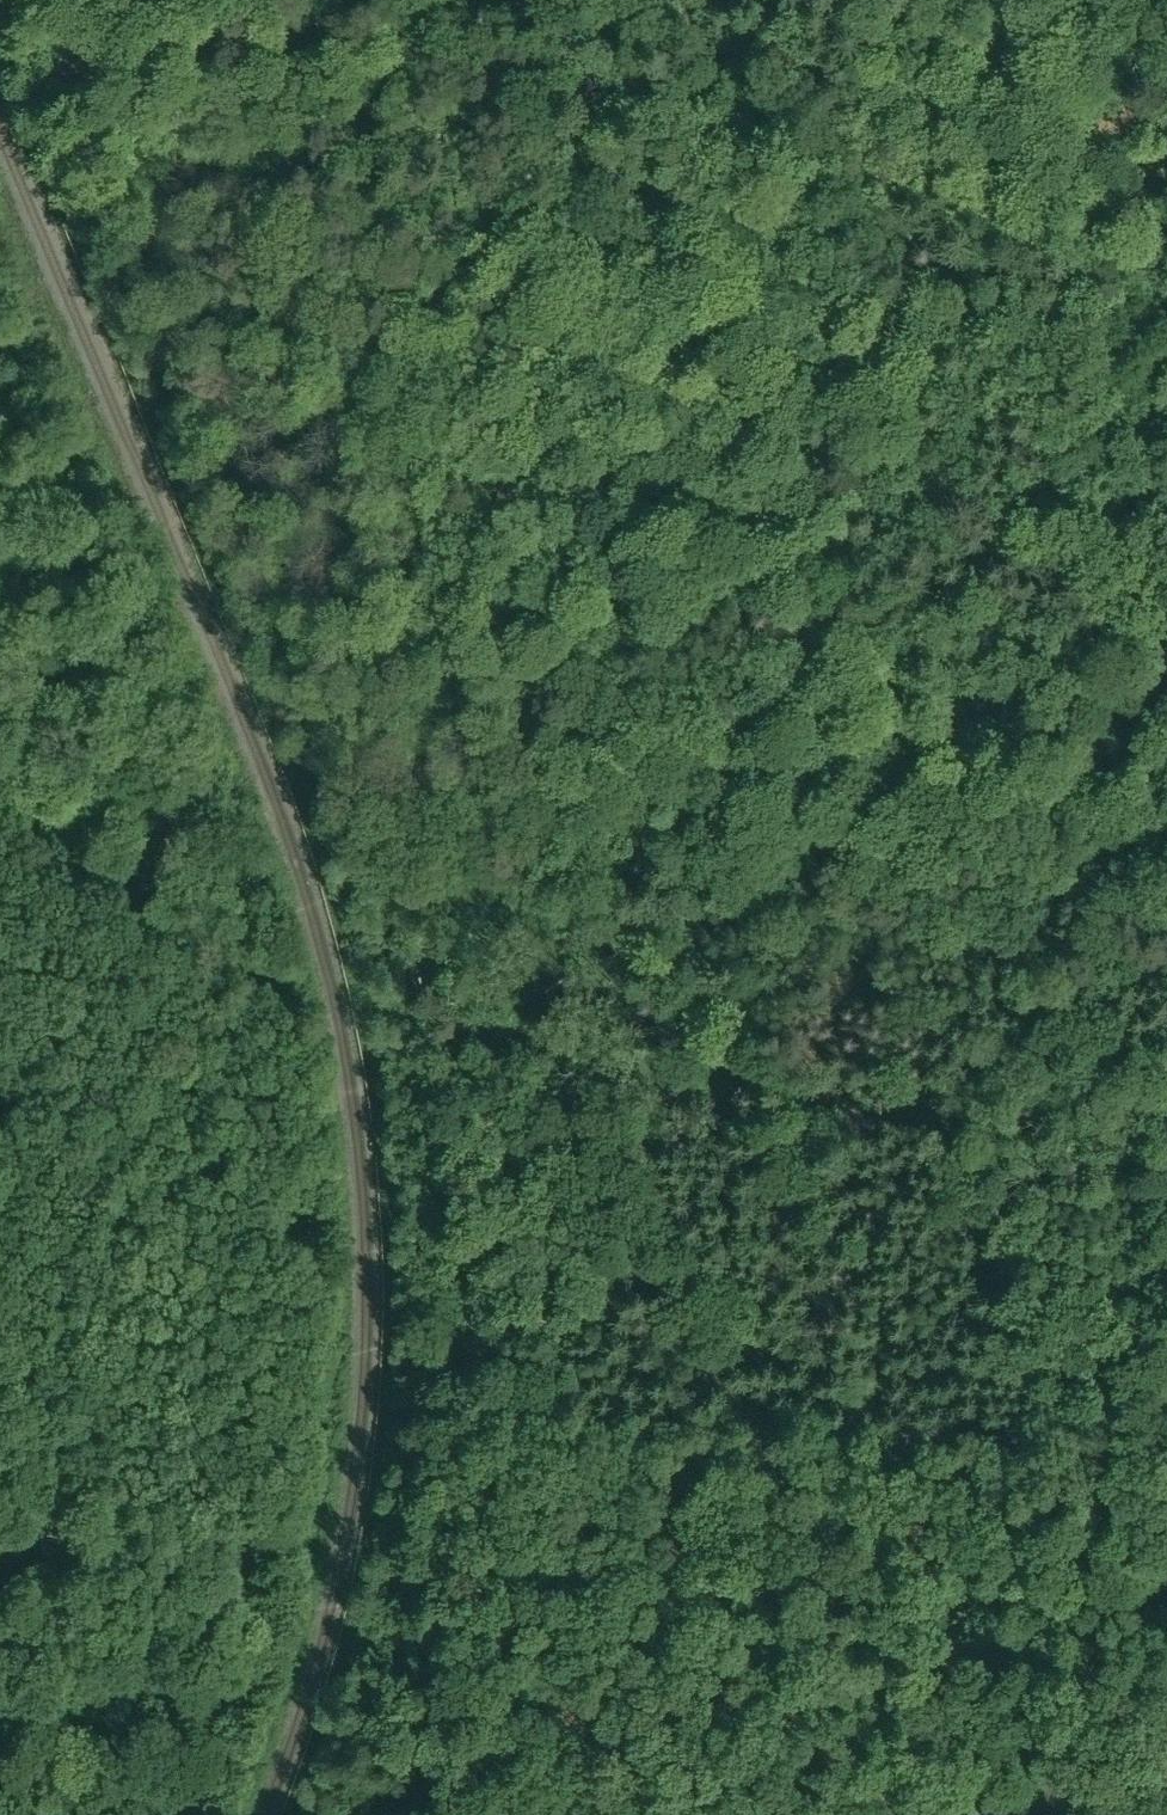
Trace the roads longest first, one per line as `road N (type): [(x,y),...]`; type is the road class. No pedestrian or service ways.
road 1 (track): [(1166,235),(1104,0)]
road 2 (track): [(1038,1814),(1166,1795)]

